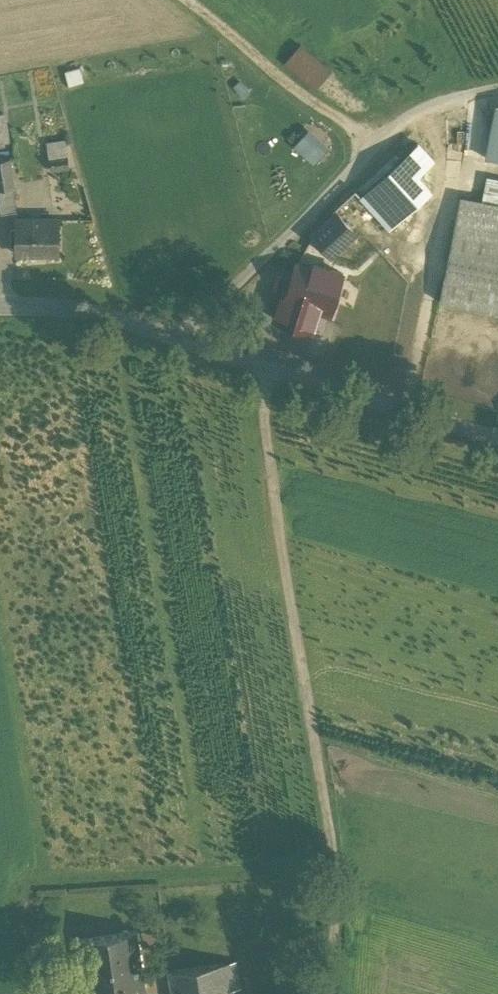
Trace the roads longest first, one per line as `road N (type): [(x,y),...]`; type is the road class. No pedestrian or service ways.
road 1 (track): [(271,370),(267,453),(338,887),(332,993)]
road 2 (unclassified): [(497,440),(76,308),(0,304)]
road 3 (track): [(374,152),(188,0)]

